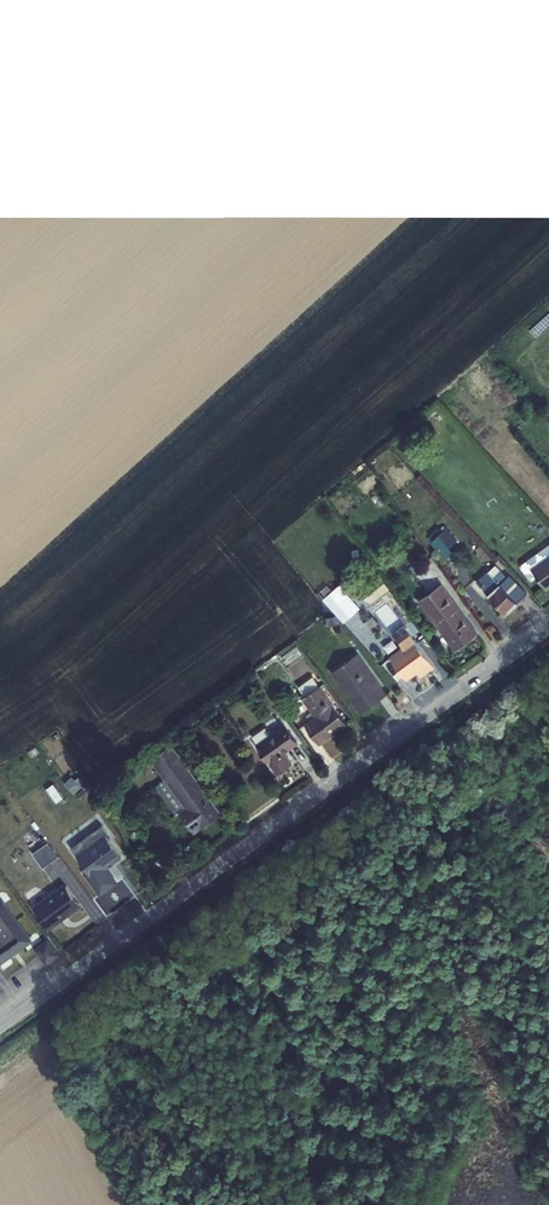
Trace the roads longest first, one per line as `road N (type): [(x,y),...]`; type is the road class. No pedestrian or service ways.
road 1 (residential): [(548,627),(0,1028)]

